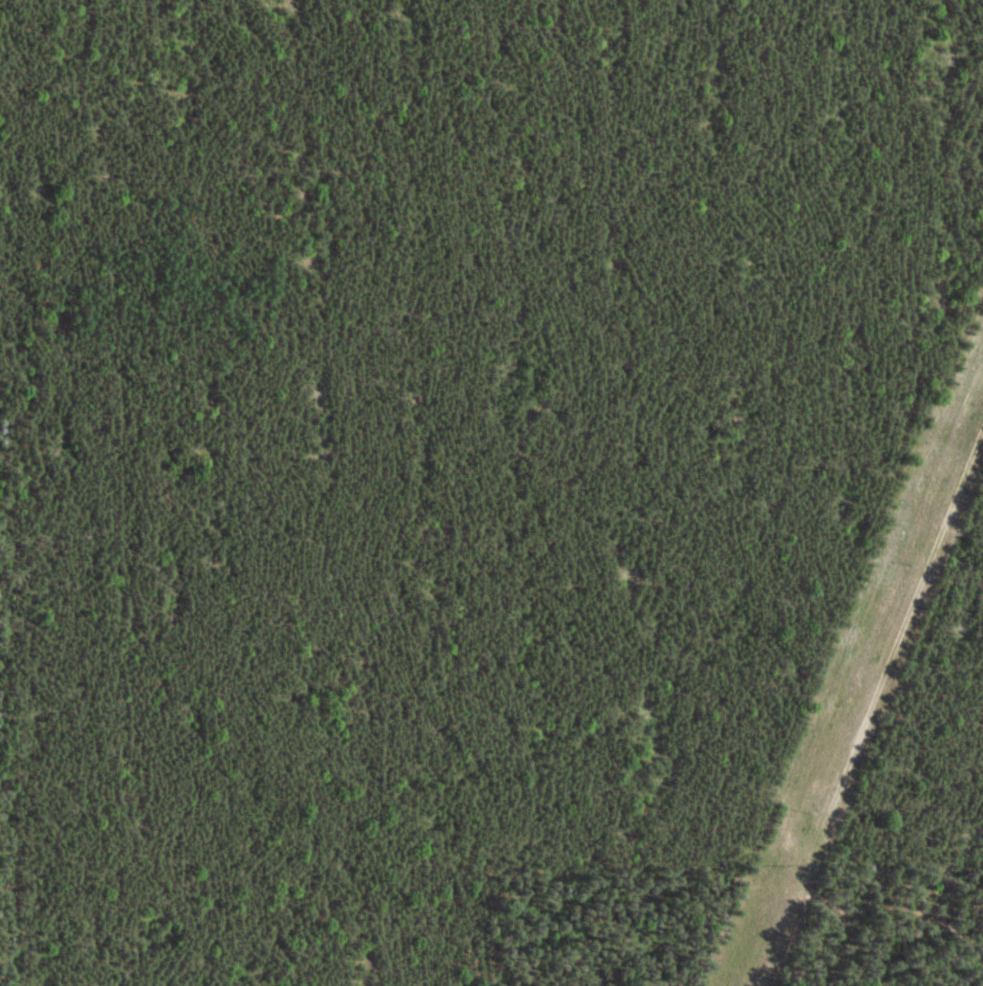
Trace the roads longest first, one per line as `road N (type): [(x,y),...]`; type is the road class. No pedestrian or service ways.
road 1 (track): [(760,985),(982,436)]

